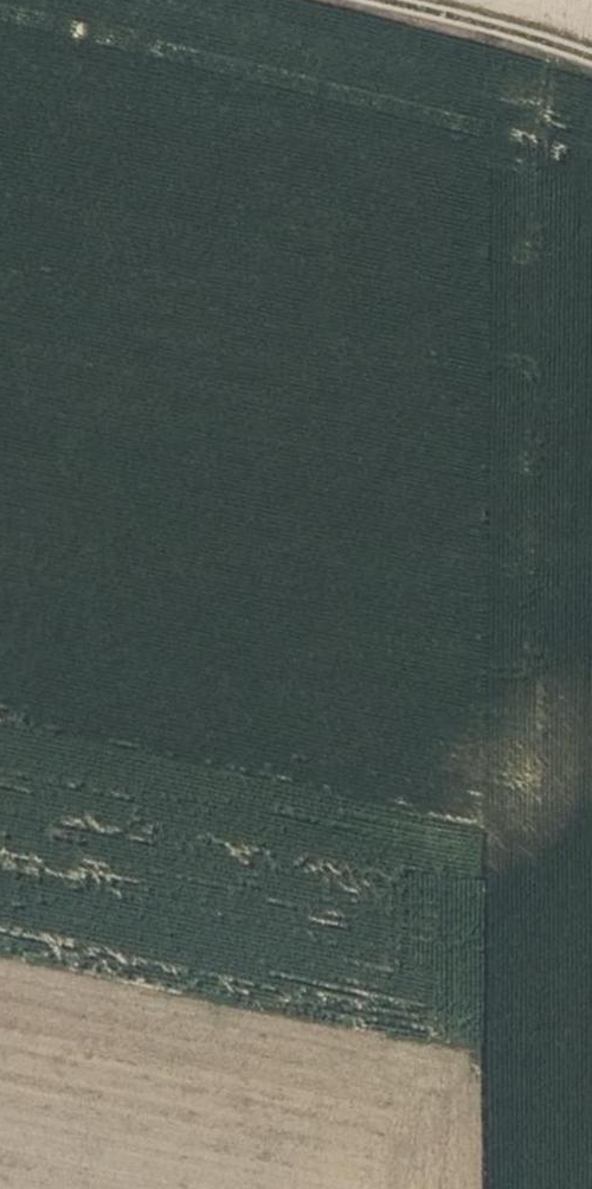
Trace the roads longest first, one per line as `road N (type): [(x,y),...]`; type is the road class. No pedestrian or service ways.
road 1 (track): [(591,52),(389,0)]

